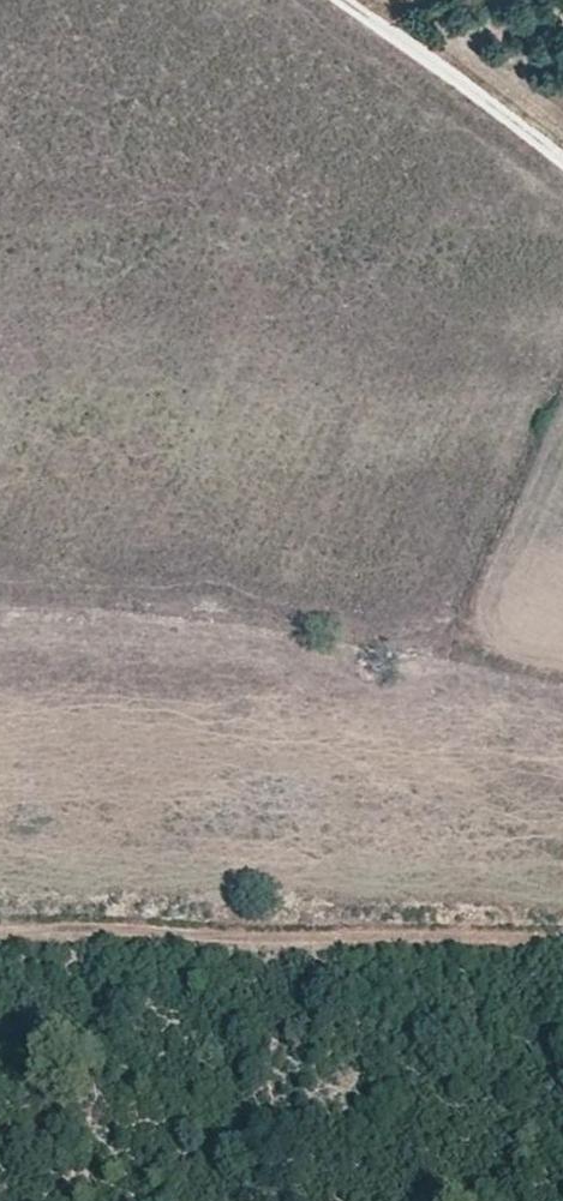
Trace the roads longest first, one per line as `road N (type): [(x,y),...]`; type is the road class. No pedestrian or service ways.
road 1 (track): [(339,0),(562,166)]

